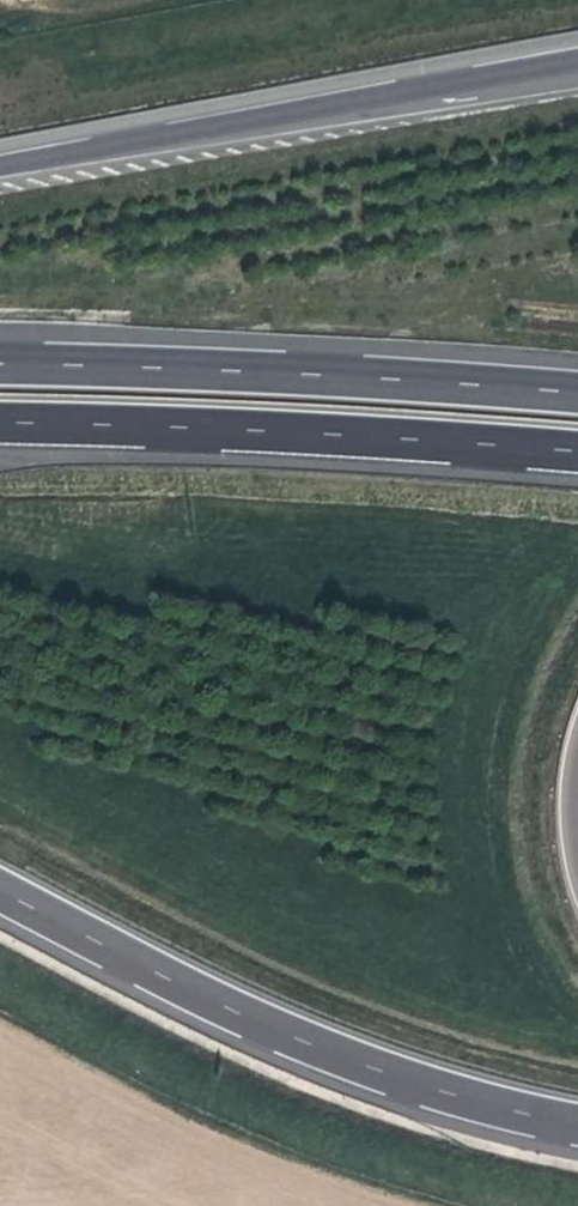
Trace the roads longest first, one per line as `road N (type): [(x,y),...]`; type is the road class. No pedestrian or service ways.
road 1 (motorway): [(0,890),(209,1000),(330,1052),(577,1126)]
road 2 (motorway): [(577,69),(0,167)]
road 3 (motorway): [(0,421),(577,450)]
road 4 (motorway): [(577,391),(0,366)]

